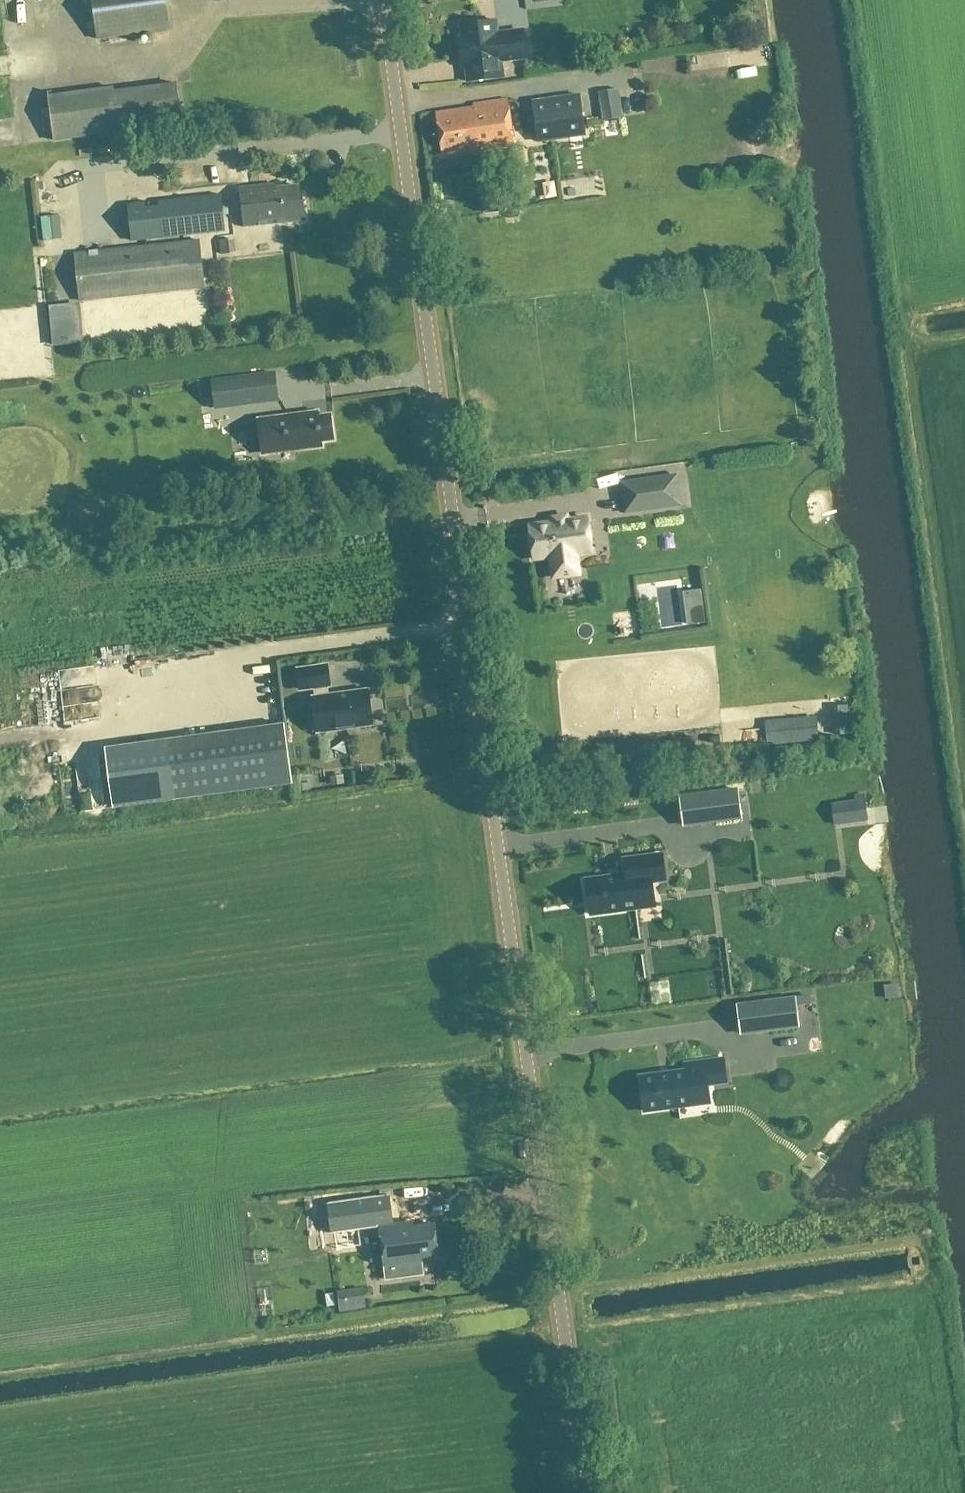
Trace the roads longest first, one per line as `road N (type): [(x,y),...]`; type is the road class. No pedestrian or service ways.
road 1 (tertiary): [(585,1492),(382,0)]

